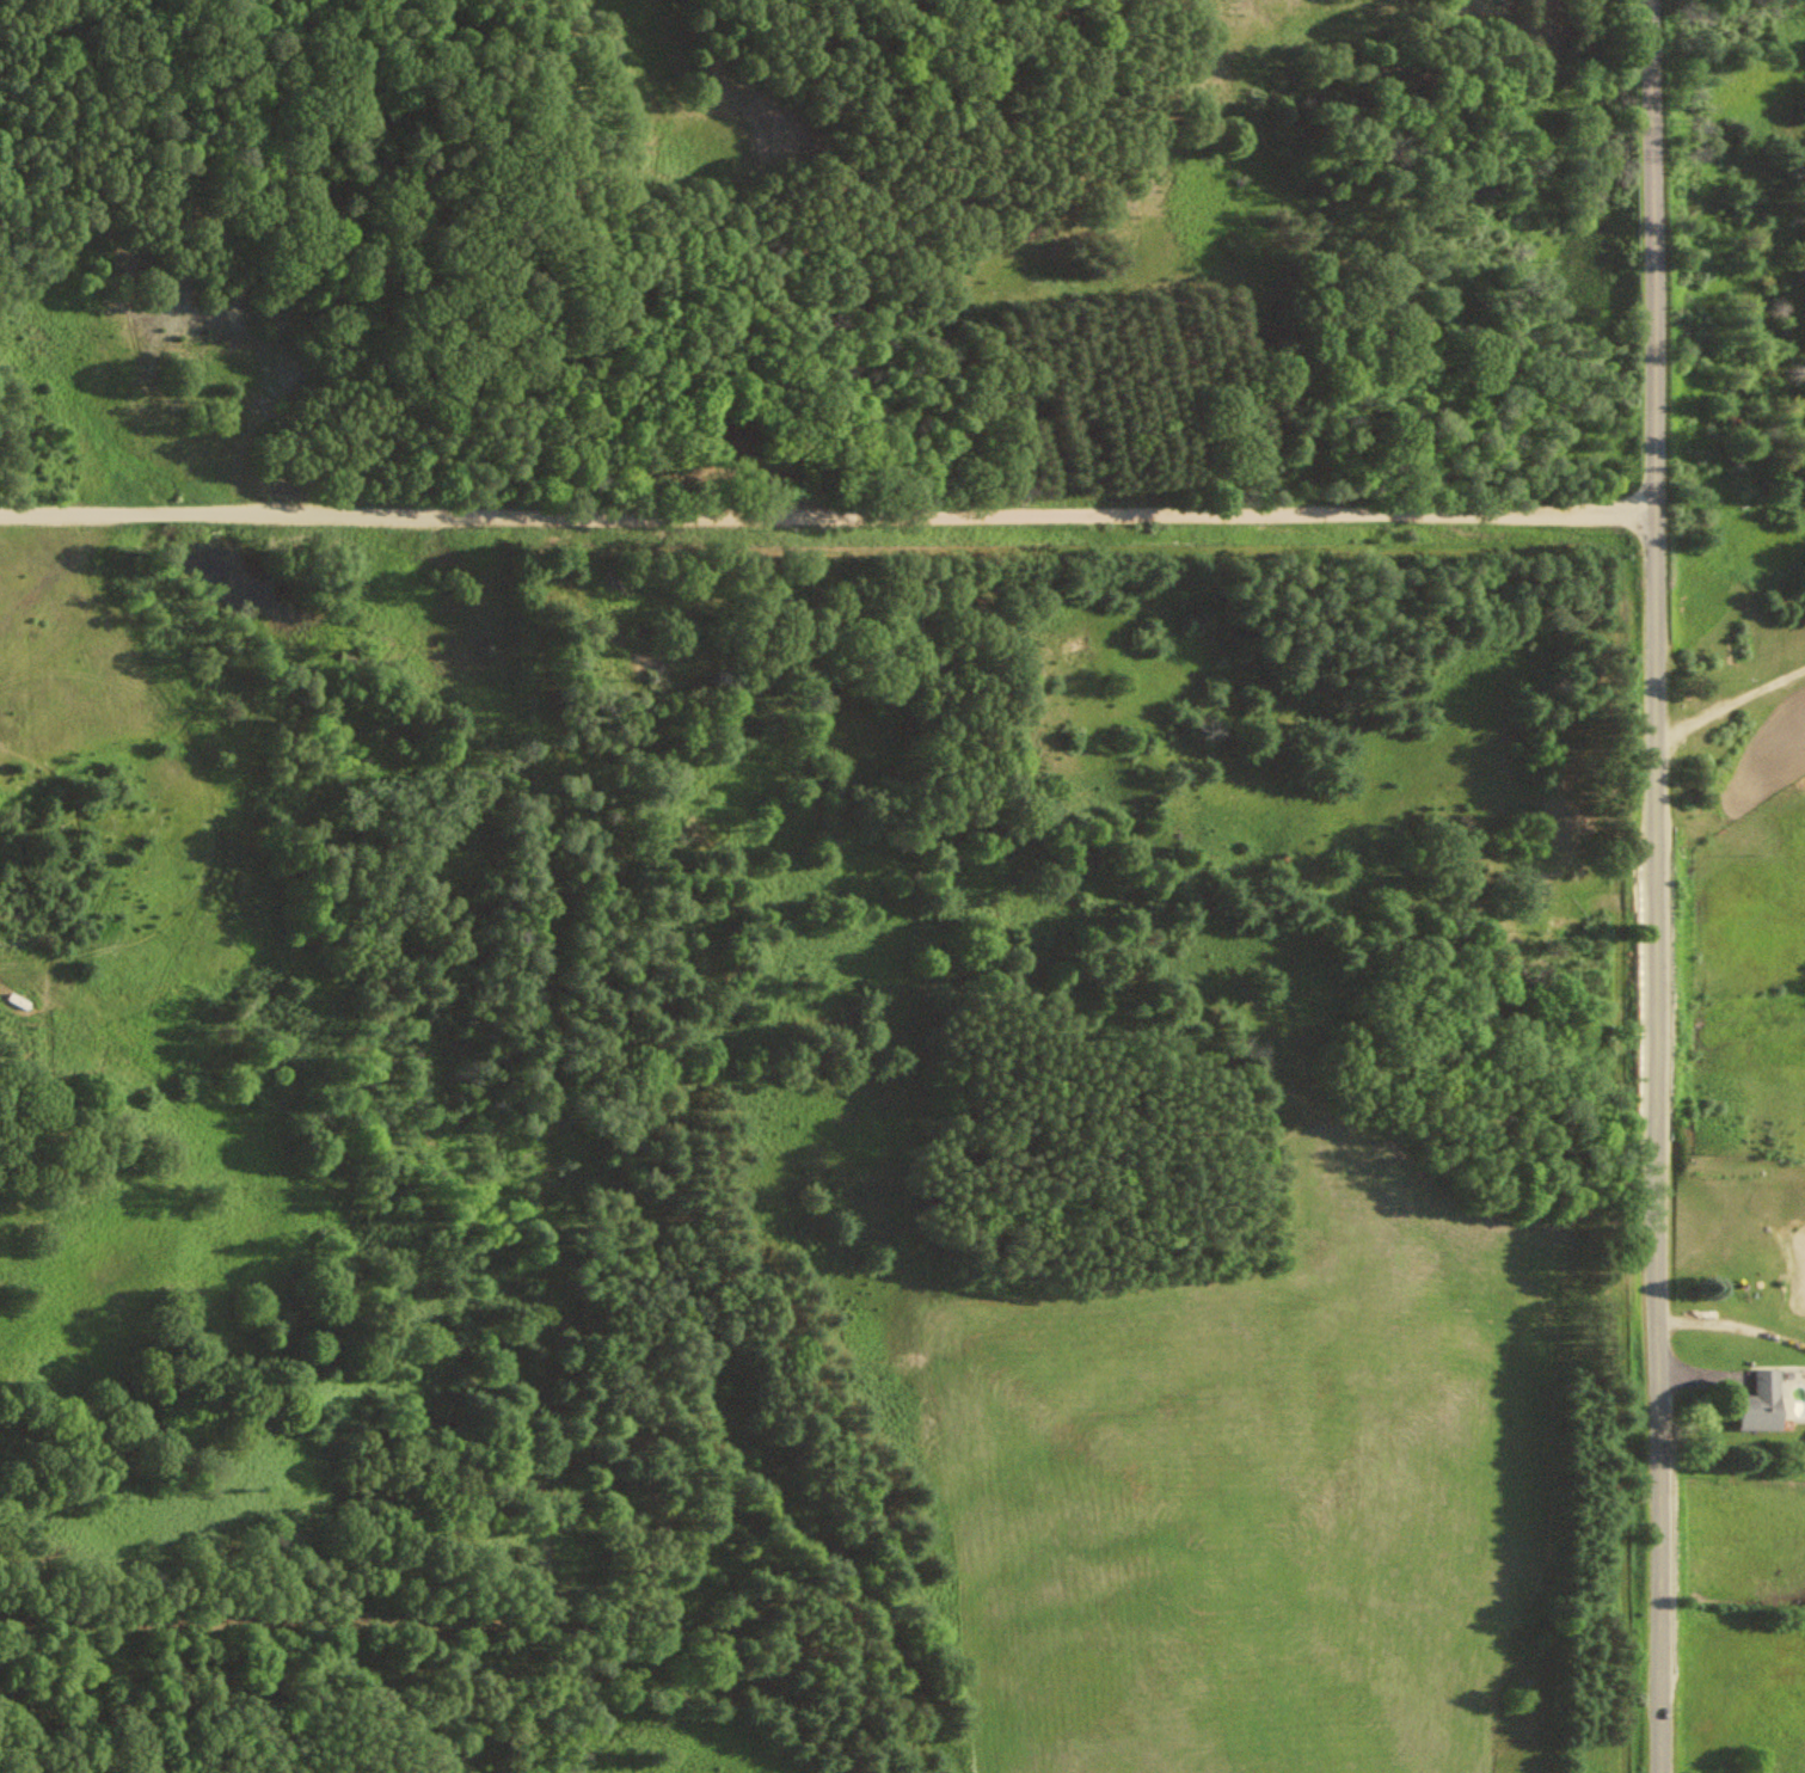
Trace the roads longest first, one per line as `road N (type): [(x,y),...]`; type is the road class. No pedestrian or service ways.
road 1 (tertiary): [(1668,1772),(1654,0)]
road 2 (residential): [(1662,516),(0,521)]
road 3 (track): [(0,1681),(61,1713),(113,1719),(215,1704),(423,1725),(480,1772)]

